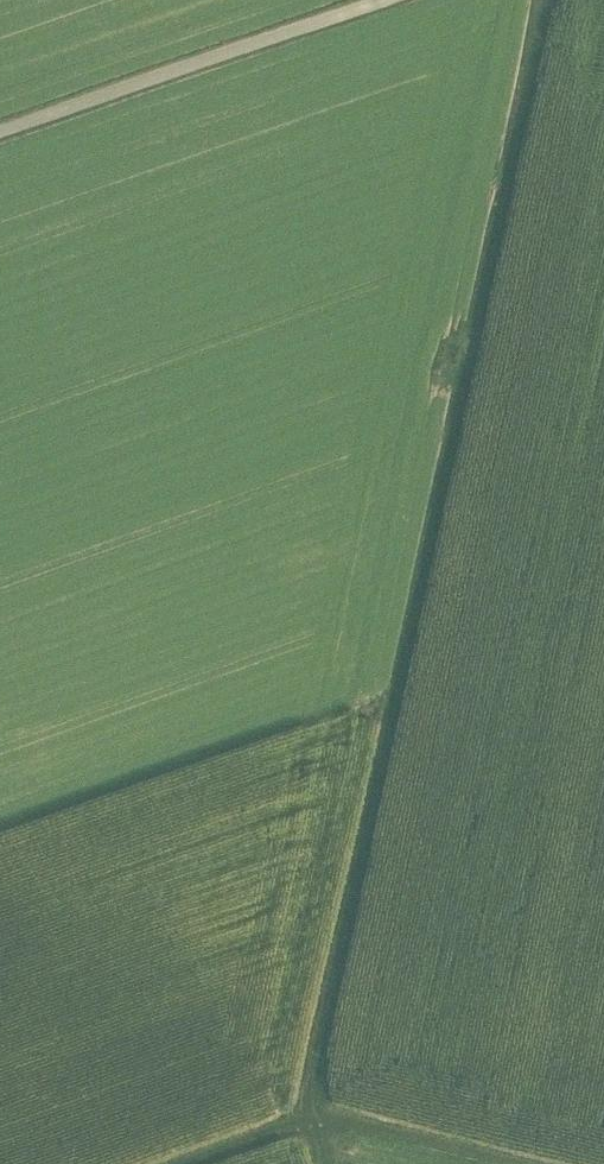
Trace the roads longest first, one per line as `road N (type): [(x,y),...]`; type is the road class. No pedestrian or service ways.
road 1 (track): [(543,0),(304,1126)]
road 2 (track): [(0,129),(371,0)]
road 3 (track): [(304,1126),(342,1127),(495,1163)]

